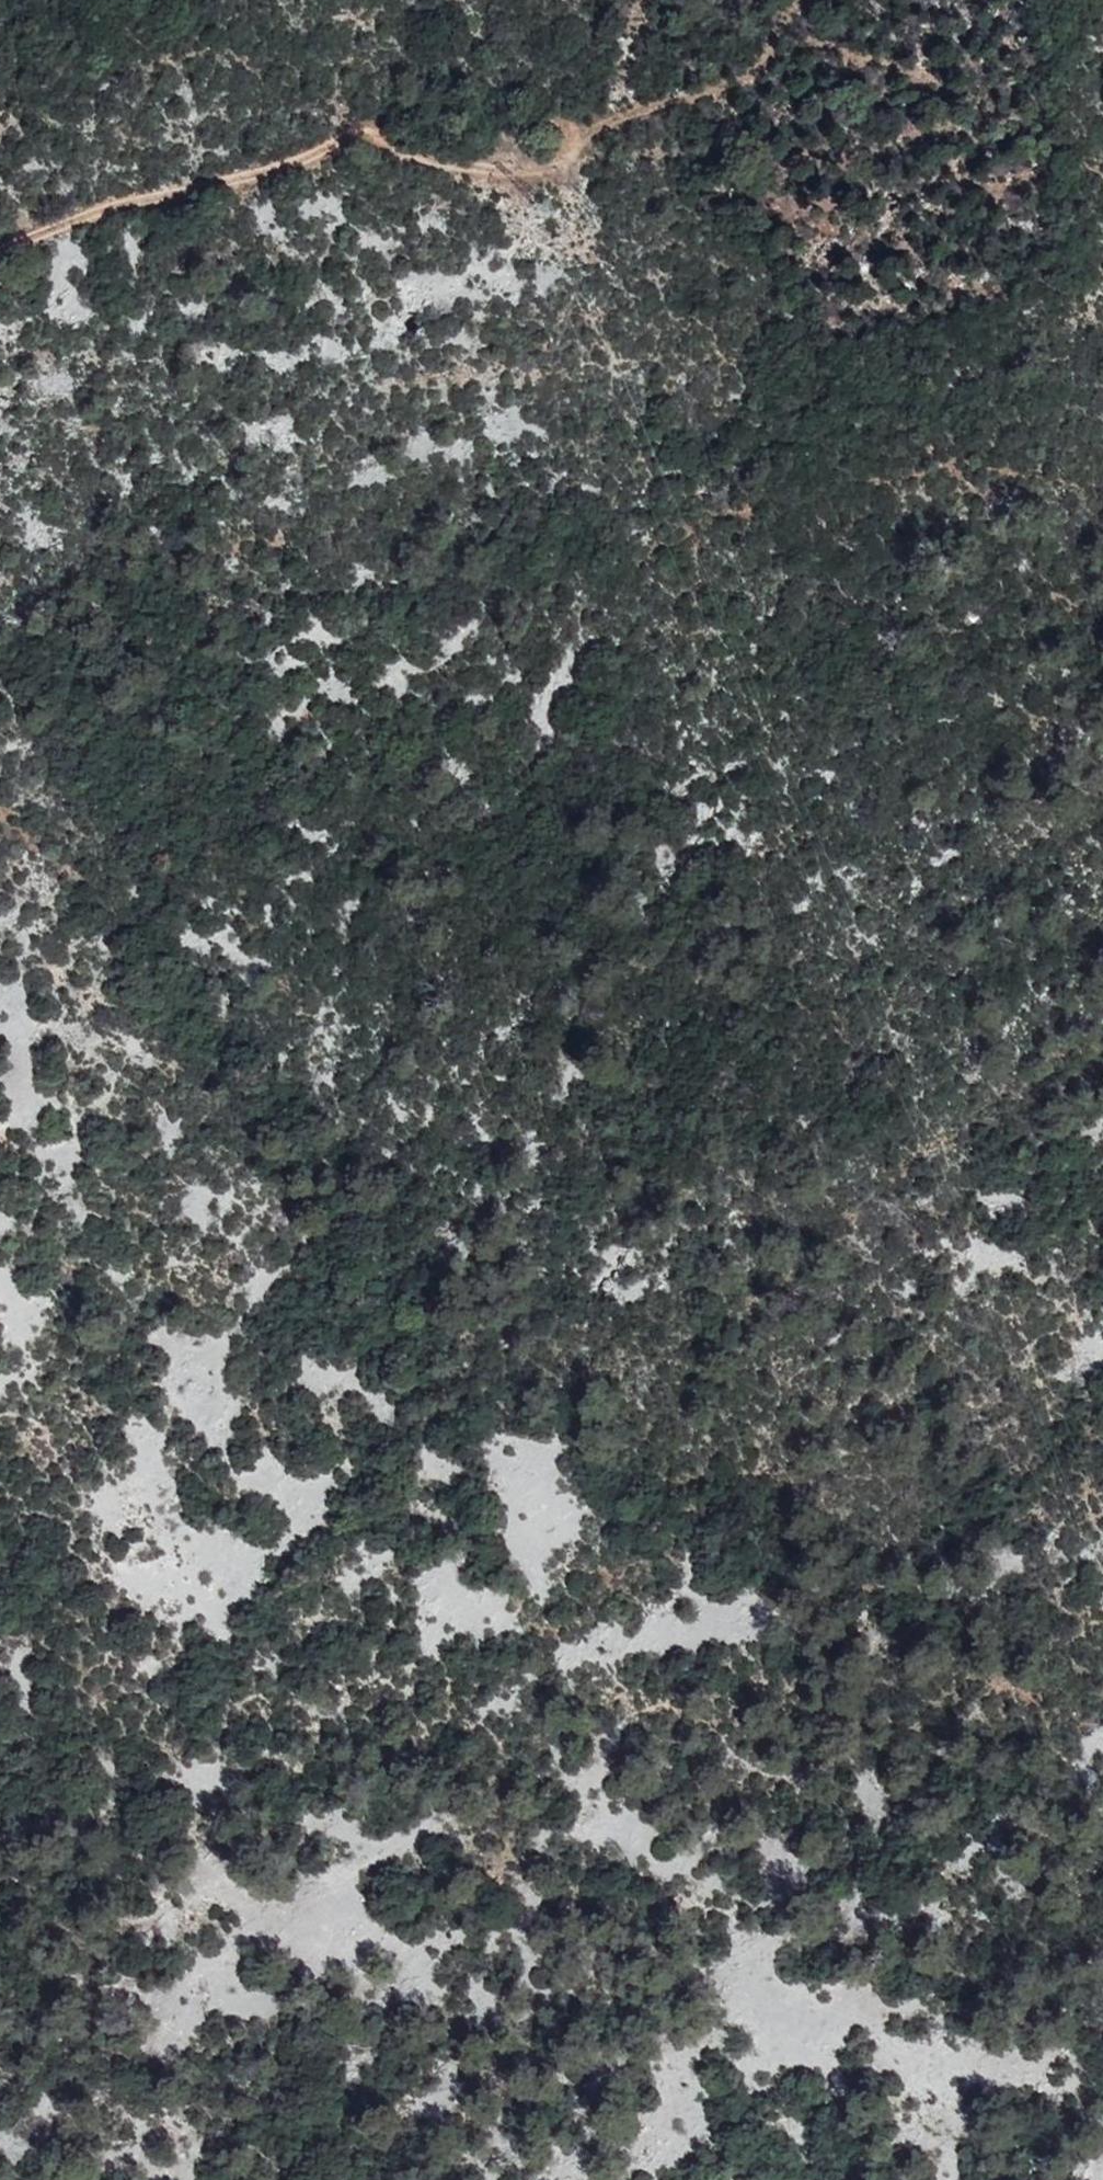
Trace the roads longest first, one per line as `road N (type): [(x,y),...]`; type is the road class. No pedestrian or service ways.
road 1 (track): [(0,249),(364,137),(520,175),(570,155)]

